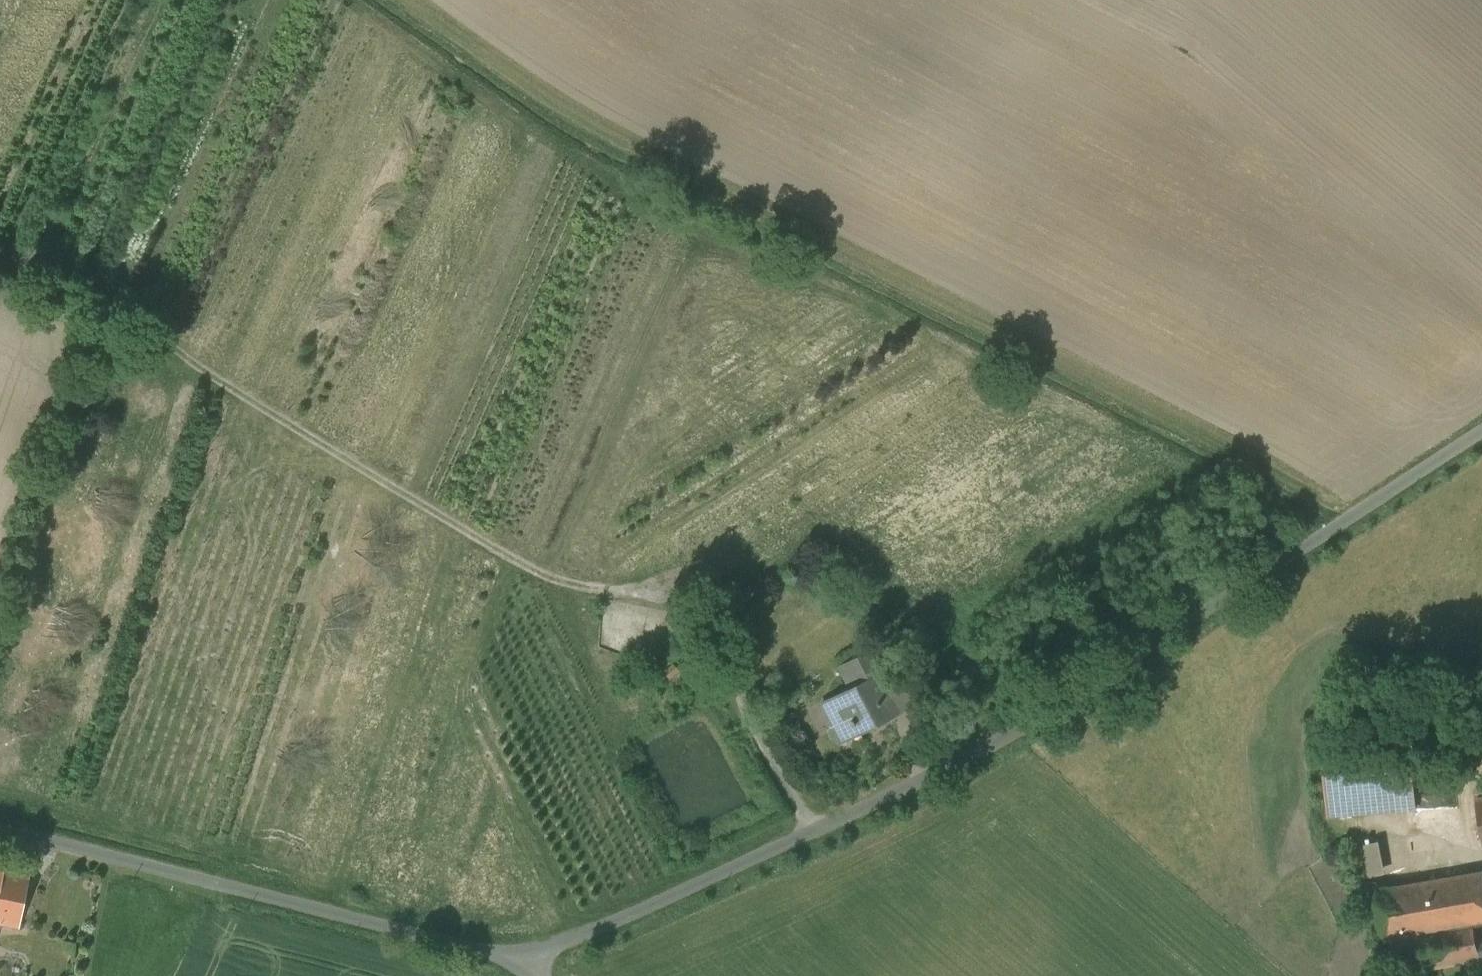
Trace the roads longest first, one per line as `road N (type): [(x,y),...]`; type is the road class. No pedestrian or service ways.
road 1 (unclassified): [(1481,432),(1002,735),(522,961)]
road 2 (unclassified): [(522,961),(477,938),(0,813)]
road 3 (track): [(808,828),(735,684),(732,642),(718,617),(681,593),(597,576)]

